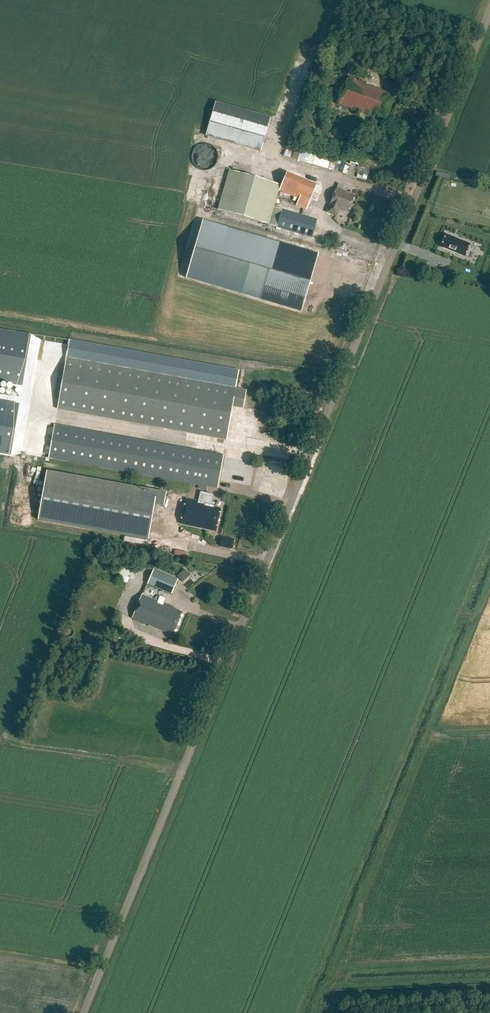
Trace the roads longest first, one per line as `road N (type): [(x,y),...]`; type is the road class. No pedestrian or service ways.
road 1 (unclassified): [(82,1012),(489,7)]

